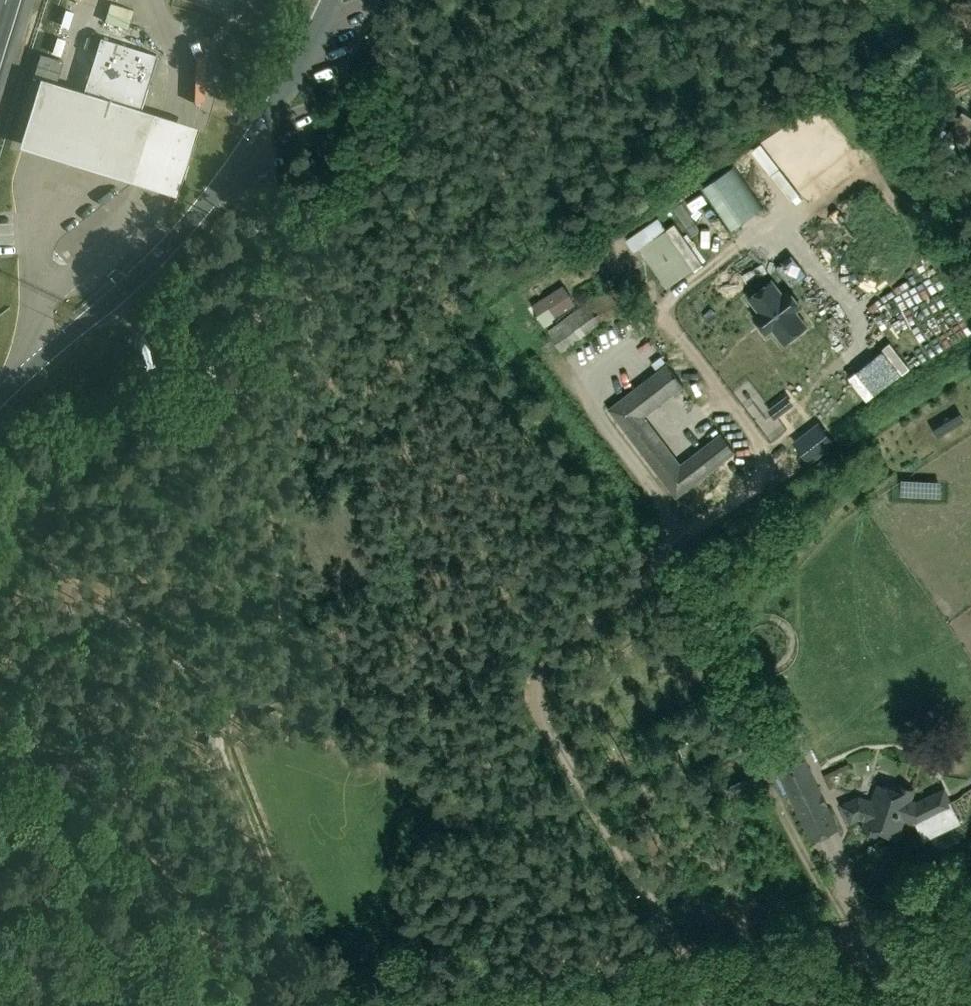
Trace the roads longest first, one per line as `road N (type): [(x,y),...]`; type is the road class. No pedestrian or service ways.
road 1 (unclassified): [(720,1005),(878,965),(970,953)]

